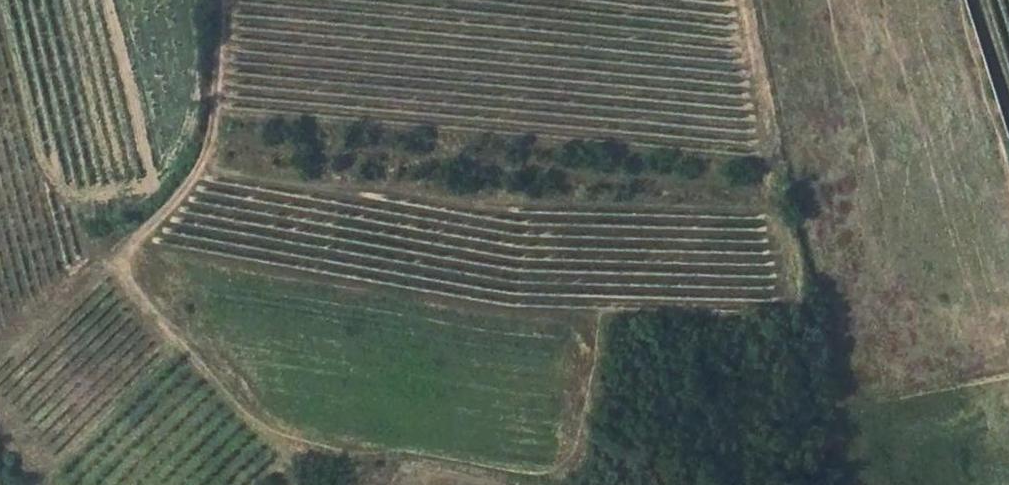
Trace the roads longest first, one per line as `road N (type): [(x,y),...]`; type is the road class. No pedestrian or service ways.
road 1 (track): [(218,0),(209,141),(191,178),(131,240),(127,266)]

